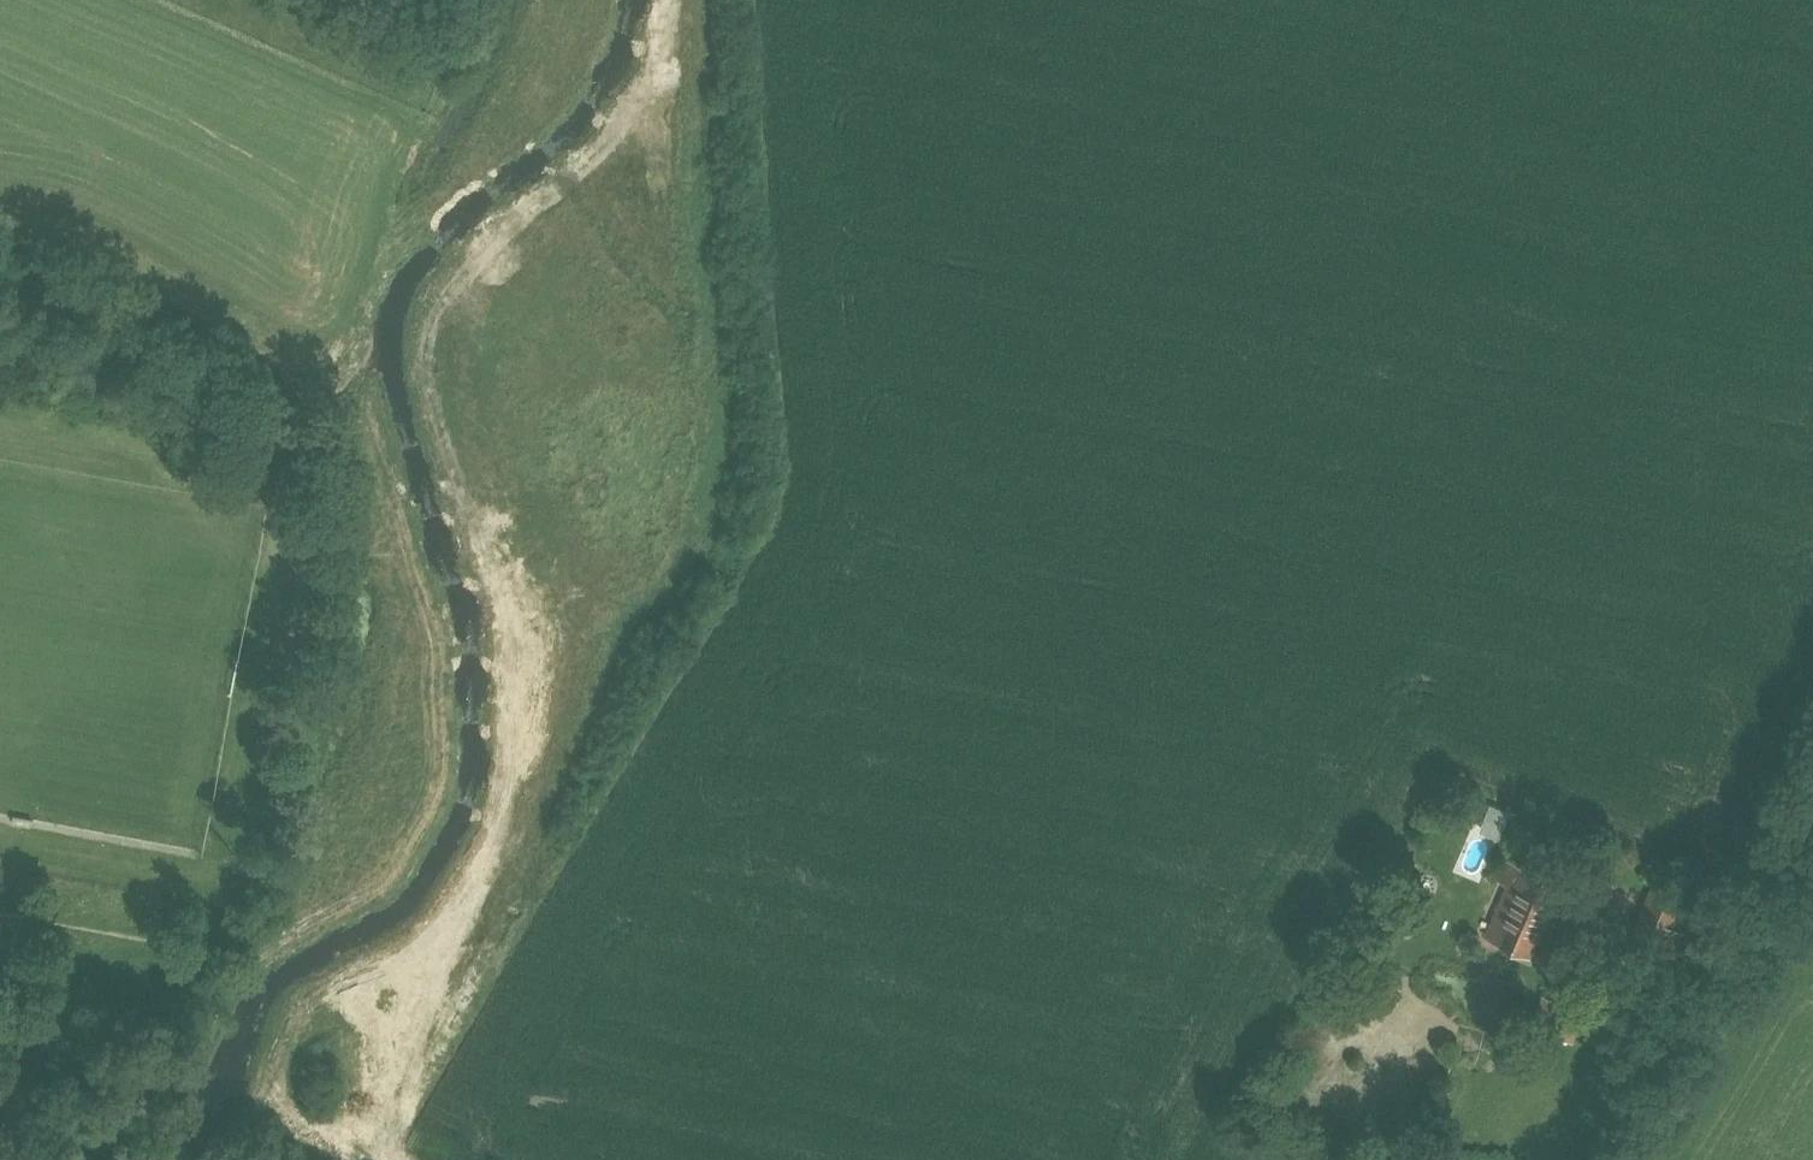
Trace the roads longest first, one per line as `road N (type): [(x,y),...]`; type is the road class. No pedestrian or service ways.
road 1 (track): [(1635,1159),(1812,823)]

